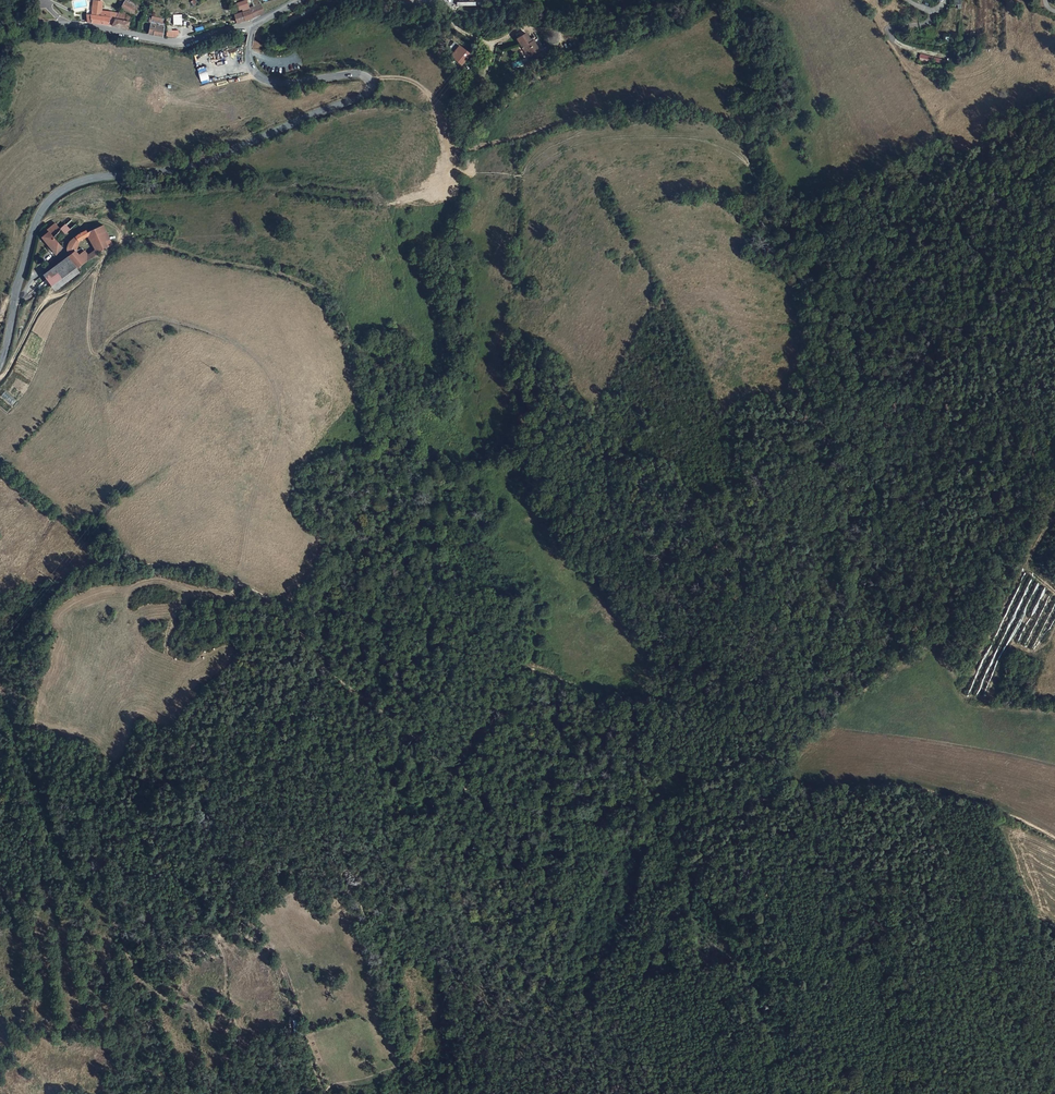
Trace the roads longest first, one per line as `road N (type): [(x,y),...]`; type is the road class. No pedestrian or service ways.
road 1 (track): [(1054,840),(977,800),(867,781),(650,824),(592,823),(468,790),(425,743),(327,665),(292,617),(239,585),(149,563),(16,596),(0,611)]
road 2 (track): [(121,240),(281,274),(333,301),(370,373),(385,442),(411,479),(425,540),(519,660),(594,692),(663,698)]
road 3 (track): [(663,698),(659,584),(688,512),(712,492),(759,477),(855,462),(882,439),(933,363),(1024,272),(1034,223),(1054,200)]
road 4 (tertiary): [(0,363),(34,231),(56,193),(102,177),(172,168),(368,93),(363,76),(277,83),(260,77),(248,50),(252,32)]
road 5 (track): [(101,261),(90,310),(92,353),(133,324),(160,318),(229,340),(260,363),(276,390),(280,421),(251,508),(239,585)]
road 6 (track): [(34,231),(71,215),(114,225),(121,240),(78,284),(44,302),(0,378)]
road 7 (track): [(263,595),(530,667)]
road 8 (unclassified): [(0,23),(92,26),(176,41),(256,25)]

